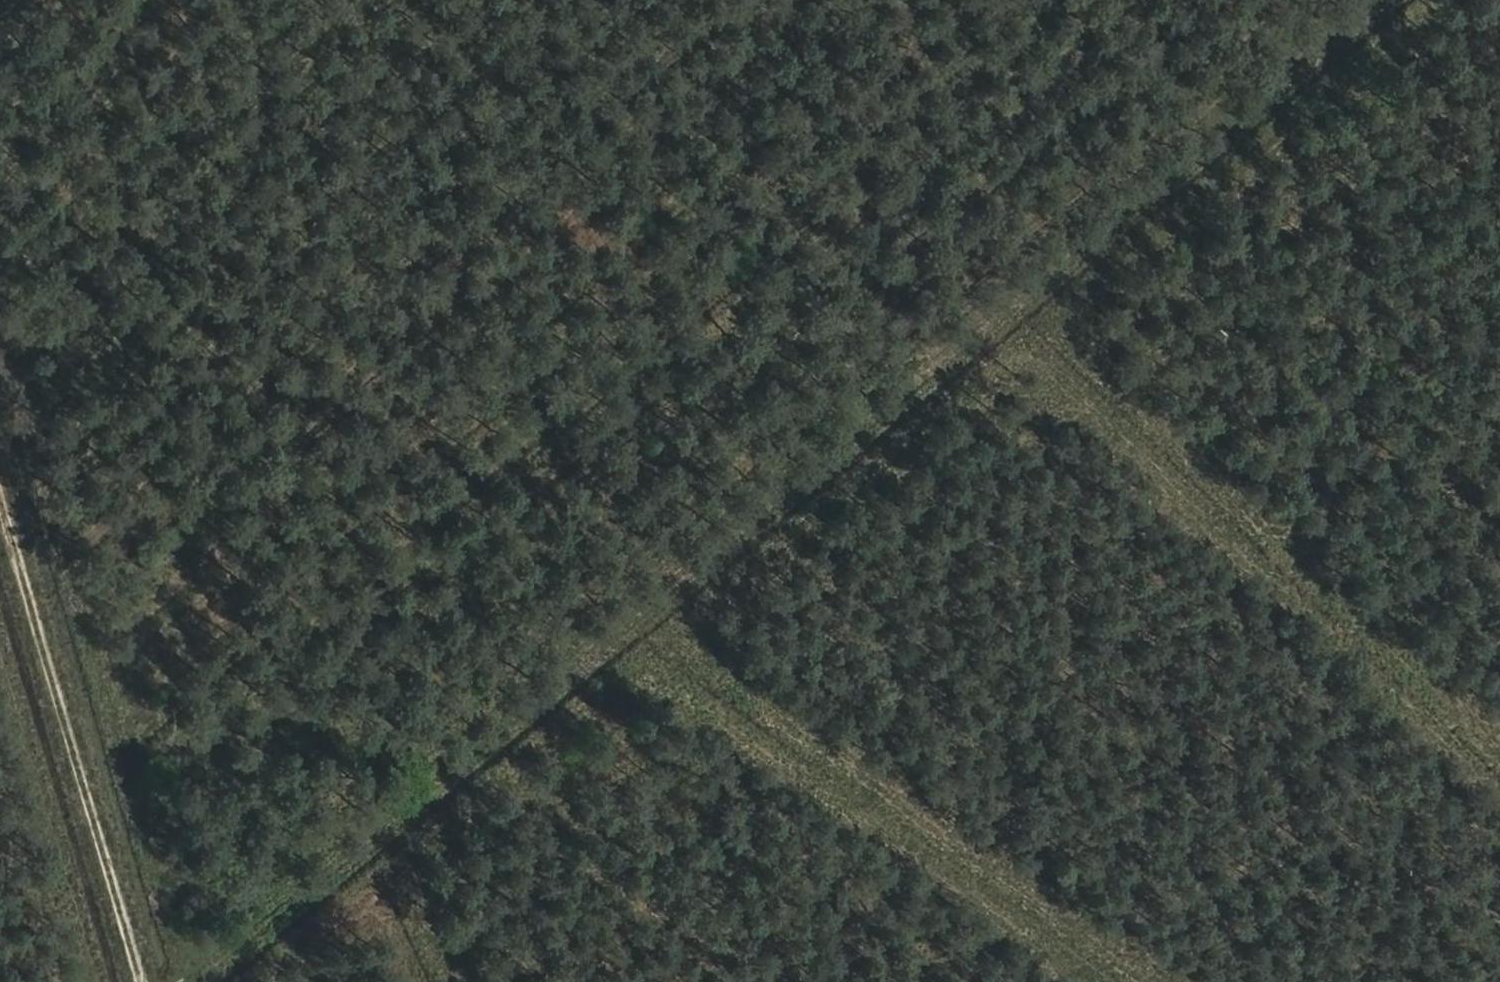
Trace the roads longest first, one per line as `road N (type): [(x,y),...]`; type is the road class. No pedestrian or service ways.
road 1 (track): [(157,981),(0,445)]

